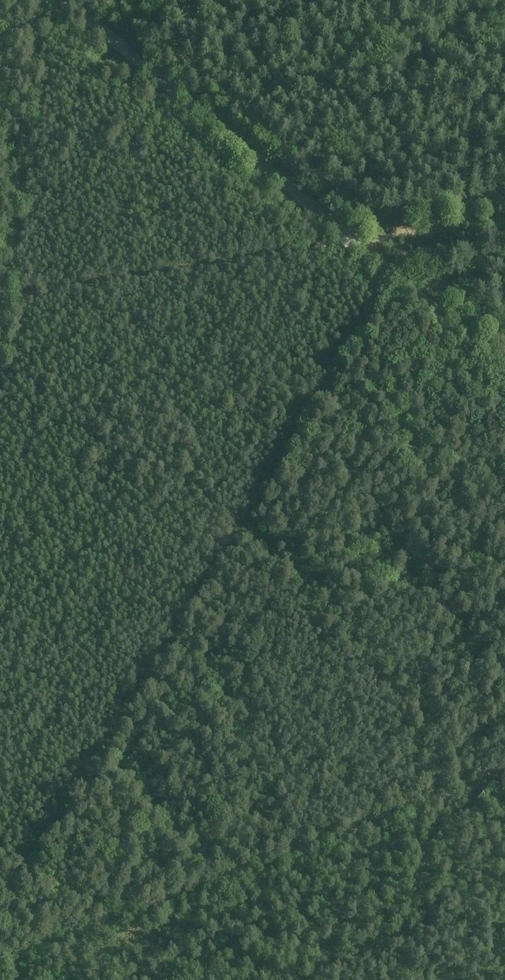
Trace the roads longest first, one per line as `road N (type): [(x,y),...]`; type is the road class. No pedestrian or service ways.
road 1 (unclassified): [(504,363),(67,0)]
road 2 (track): [(504,776),(0,971)]
road 3 (track): [(0,304),(504,222)]
road 4 (track): [(504,330),(119,0)]
road 5 (track): [(45,0),(0,355)]

